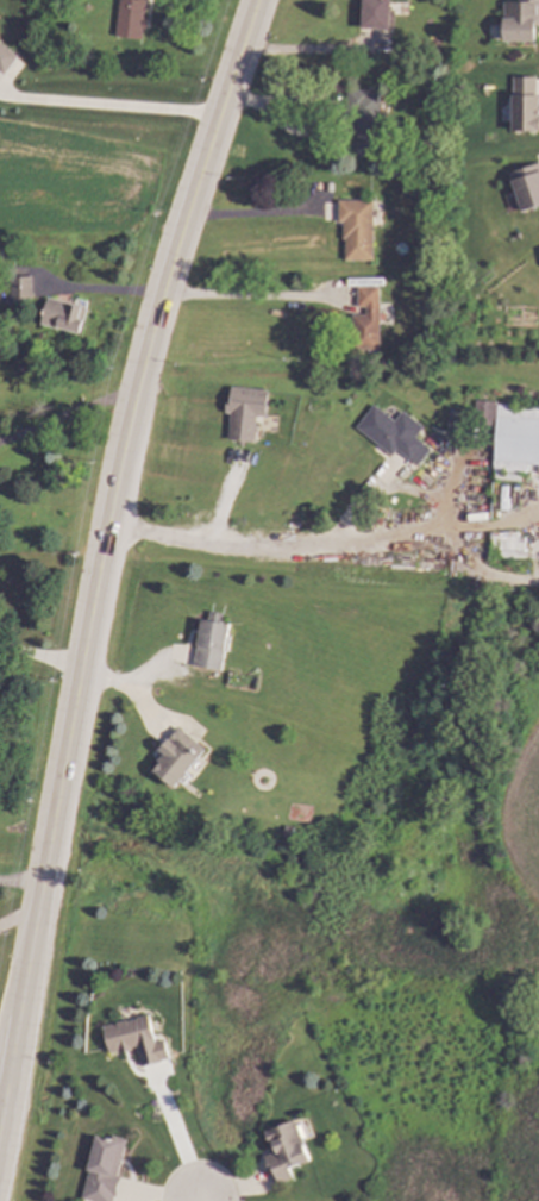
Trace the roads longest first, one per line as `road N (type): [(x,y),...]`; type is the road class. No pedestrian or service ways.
road 1 (secondary): [(258,0),(136,396),(0,1124)]

